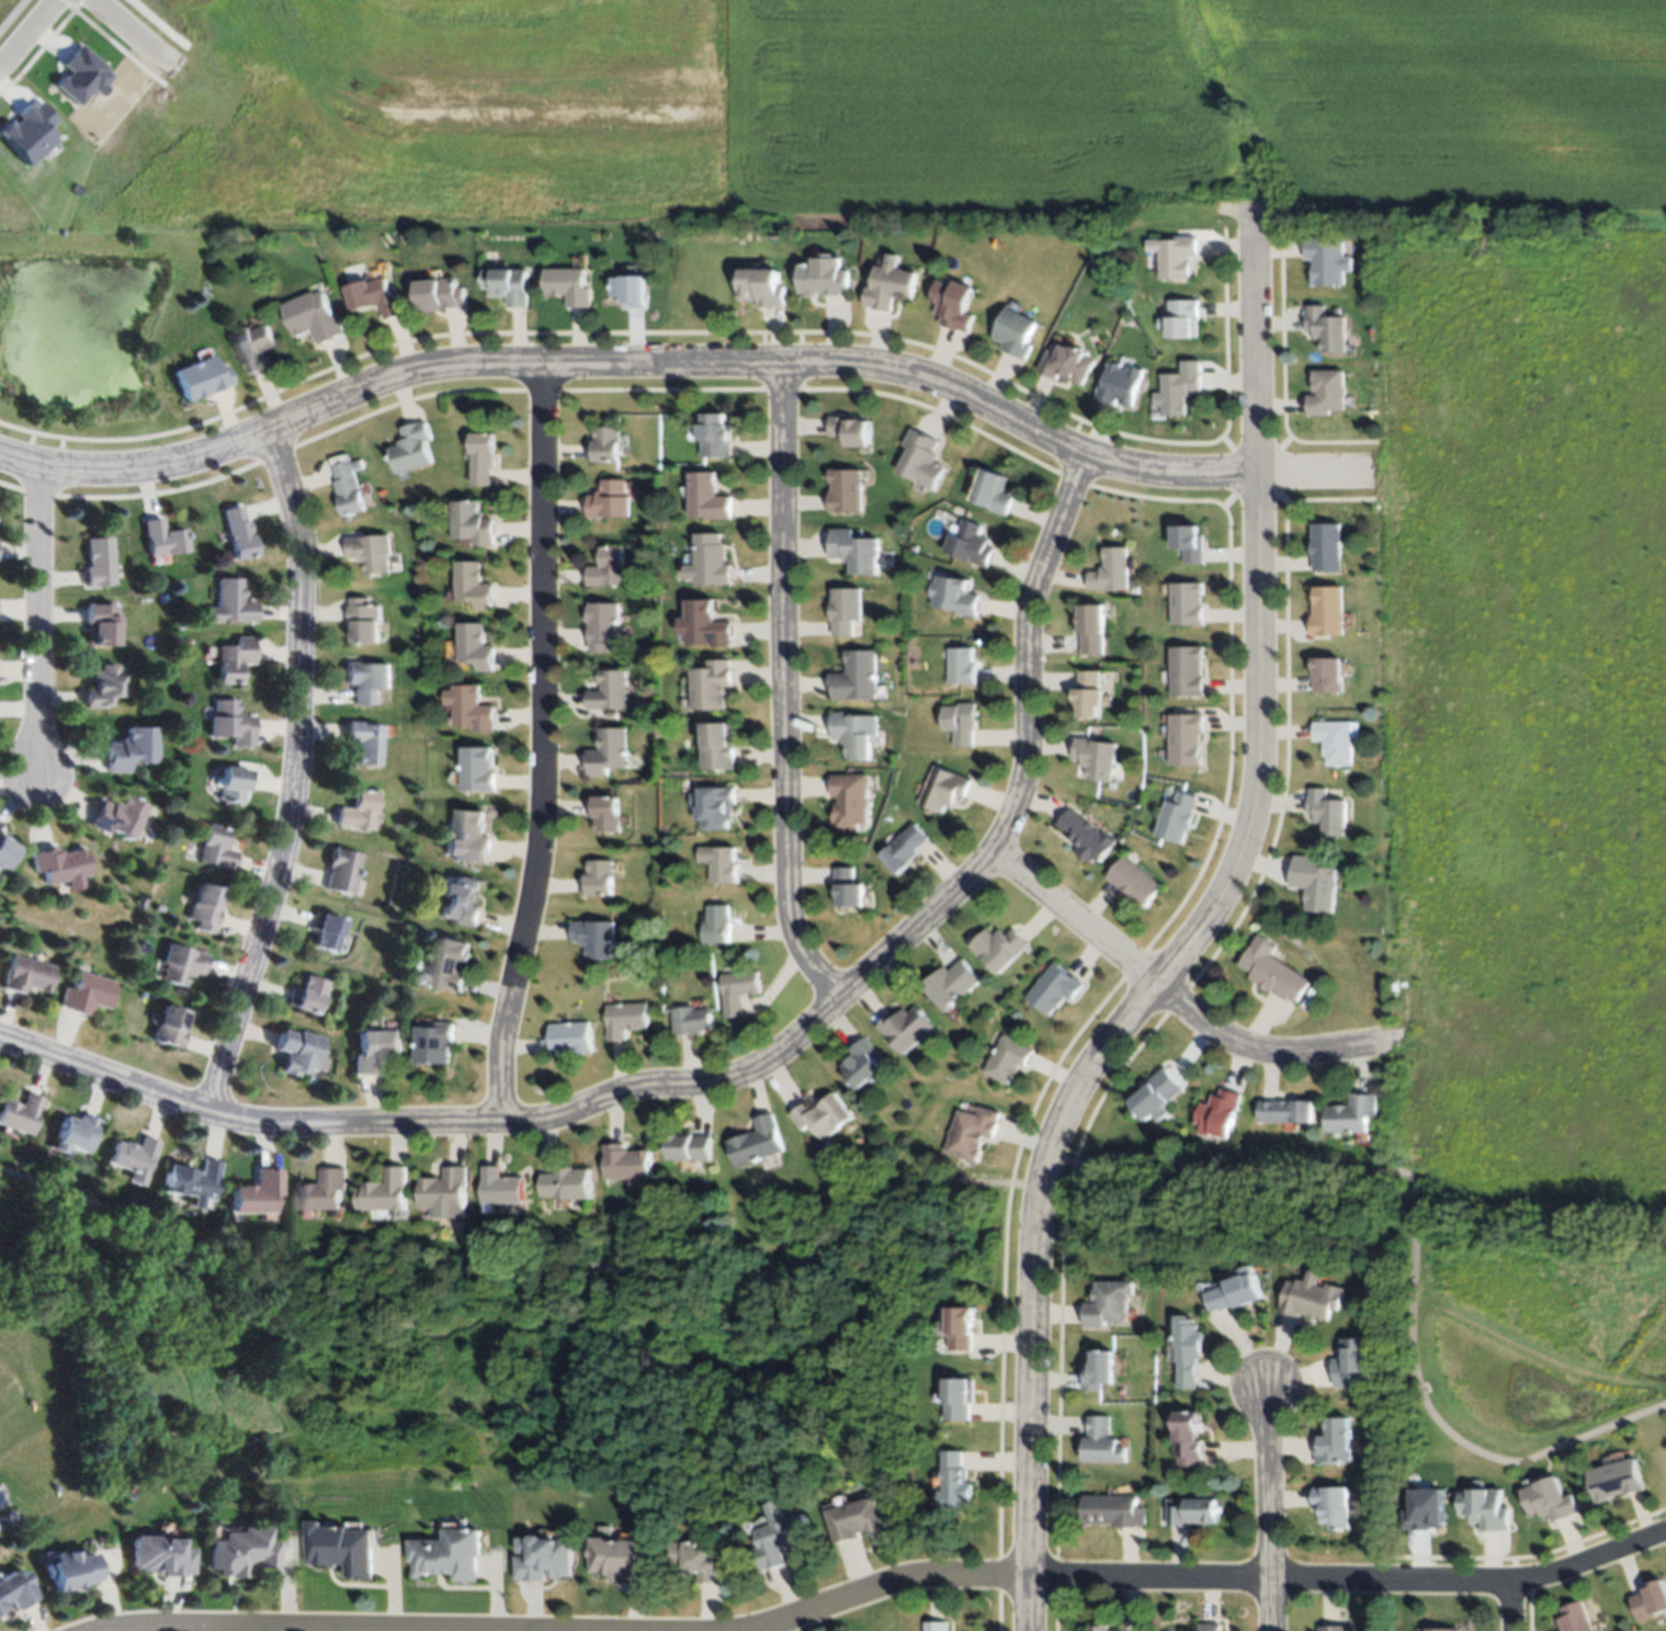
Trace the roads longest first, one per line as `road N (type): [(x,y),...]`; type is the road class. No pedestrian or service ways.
road 1 (residential): [(1087,452),(1029,601),(1024,768),(1011,817),(978,868),(769,1062),(703,1086),(631,1088),(546,1120),(276,1123),(214,1113),(0,1036)]
road 2 (tertiary): [(1028,1630),(1032,1212),(1040,1171),(1088,1067),(1216,905),(1237,865),(1260,769),(1253,204)]
road 3 (residential): [(1364,474),(1166,474),(1113,463),(916,375),(863,364),(781,363),(534,364),(372,384),(183,462),(72,471),(0,458)]
road 4 (residential): [(754,1630),(941,1575),(1510,1583),(1665,1530)]
road 5 (residential): [(502,1122),(501,1034),(536,836),(534,364)]
road 6 (residential): [(214,1113),(275,905),(303,774),(302,543),(269,428)]
road 7 (residential): [(97,0),(207,82),(265,100),(722,109)]
road 8 (residential): [(834,1000),(796,942),(785,890),(781,363)]
road 9 (residential): [(1392,1042),(1293,1055),(1240,1044),(1153,987),(993,849)]
road 10 (residential): [(39,465),(35,775)]
road 11 (residential): [(111,1630),(347,1630)]
road 12 (residential): [(1270,1578),(1266,1377)]

